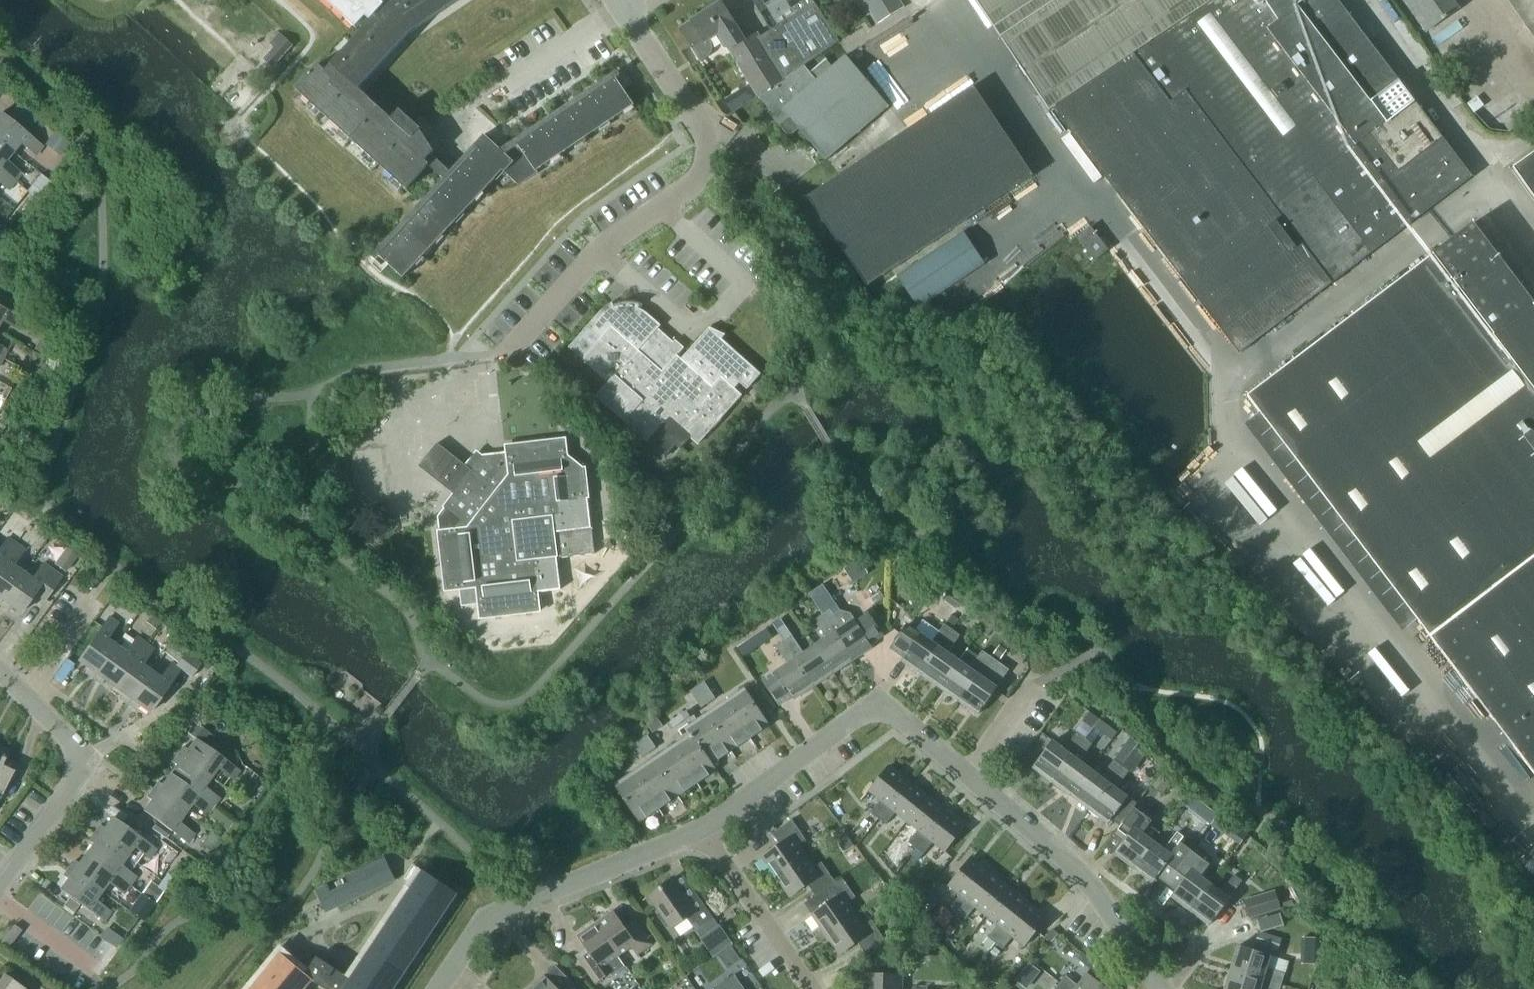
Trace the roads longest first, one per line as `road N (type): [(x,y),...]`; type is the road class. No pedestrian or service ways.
road 1 (residential): [(1163,988),(1069,858),(879,697),(704,829)]
road 2 (residential): [(512,349),(595,256),(706,167),(695,117),(623,0)]
road 3 (residential): [(704,829),(518,897),(476,931),(437,988)]
road 4 (residential): [(0,880),(79,761),(0,667)]
road 5 (residential): [(812,988),(704,829)]

